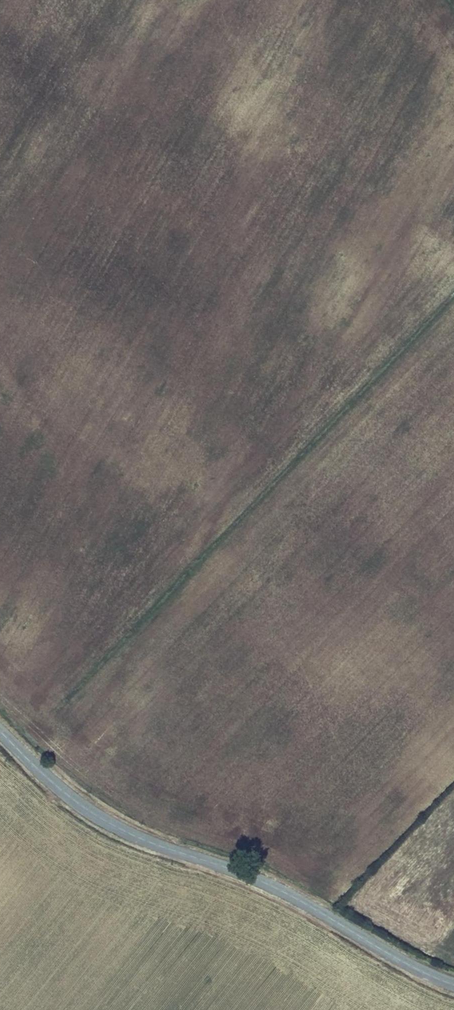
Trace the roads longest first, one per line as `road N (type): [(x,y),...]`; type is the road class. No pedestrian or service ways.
road 1 (tertiary): [(0,732),(61,790),(115,826),(257,879),(453,985)]

